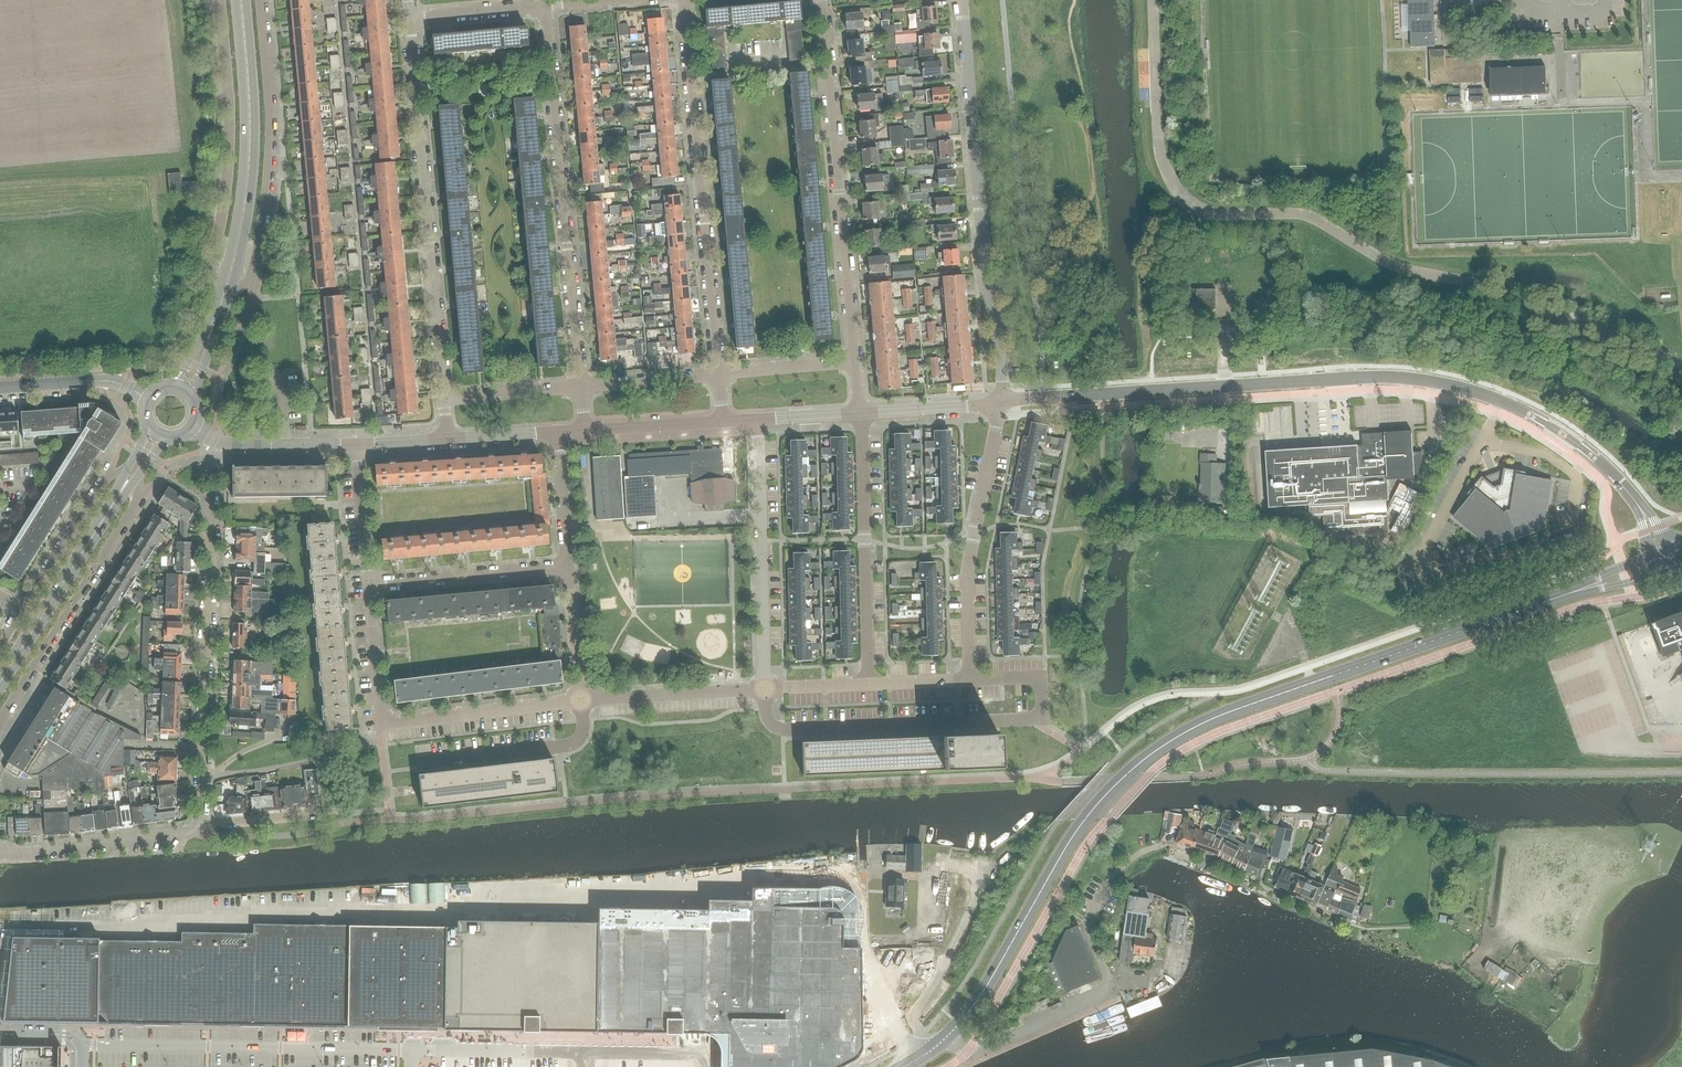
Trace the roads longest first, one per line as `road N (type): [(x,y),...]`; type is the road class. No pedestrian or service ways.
road 1 (secondary): [(946,1038),(994,975),(1076,833),(1150,754),(1218,716),(1541,603)]
road 2 (unclassified): [(1000,403),(1387,377),(1502,401)]
road 3 (residential): [(1000,403),(1001,347),(987,277),(962,0)]
road 4 (residential): [(581,387),(545,5)]
road 5 (residential): [(444,399),(410,19)]
road 6 (residential): [(869,684),(970,680),(968,569),(1000,403)]
road 7 (residential): [(200,821),(214,464),(223,444)]
road 8 (residential): [(719,374),(684,0)]
road 9 (track): [(1109,884),(1138,853),(1173,846),(1365,930),(1445,929)]
road 10 (residential): [(855,361),(822,0)]
road 11 (residential): [(223,299),(251,280),(264,210),(271,132),(262,0)]
road 12 (residential): [(220,0),(228,161),(211,267),(223,299)]
road 13 (secondary): [(223,299),(249,157),(241,0)]
road 14 (residential): [(946,1038),(974,1052),(1113,988),(1089,925),(1109,884)]
road 15 (residential): [(869,684),(860,413)]
road 16 (residential): [(765,689),(758,420)]
road 17 (residential): [(0,724),(140,499)]
road 18 (secondary): [(0,682),(119,495)]
road 19 (residential): [(0,852),(189,831),(200,821)]
road 20 (residential): [(369,584),(568,566)]
road 21 (residential): [(382,724),(580,700)]
road 22 (residential): [(580,700),(765,689)]
road 23 (residential): [(107,479),(22,611)]
road 24 (unclassified): [(149,397),(106,381),(0,388)]
road 25 (residential): [(382,724),(369,584)]
road 26 (unclassified): [(860,413),(1000,403)]
road 27 (residential): [(369,584),(356,445)]
road 28 (residential): [(581,387),(719,374)]
road 29 (residential): [(444,399),(581,387)]
road 30 (unclassified): [(586,430),(723,422)]
road 31 (residential): [(719,374),(855,361)]
road 32 (residential): [(410,19),(545,5)]
road 33 (residential): [(580,700),(568,566)]
road 34 (residential): [(568,566),(556,432)]
road 35 (secondary): [(1541,603),(1670,570)]
road 36 (unclassified): [(223,444),(356,445)]
road 37 (residential): [(200,821),(324,812)]

